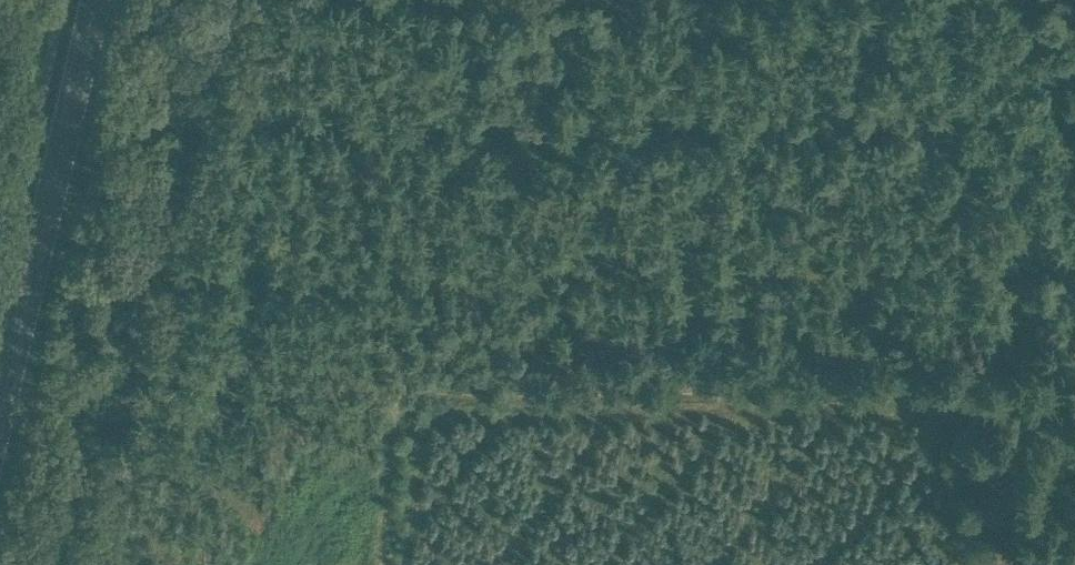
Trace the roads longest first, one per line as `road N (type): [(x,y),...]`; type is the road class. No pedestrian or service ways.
road 1 (track): [(1074,397),(404,410),(383,564)]
road 2 (secondary): [(0,426),(94,0)]
road 3 (track): [(404,410),(455,0)]
road 4 (track): [(1074,184),(1032,0)]

